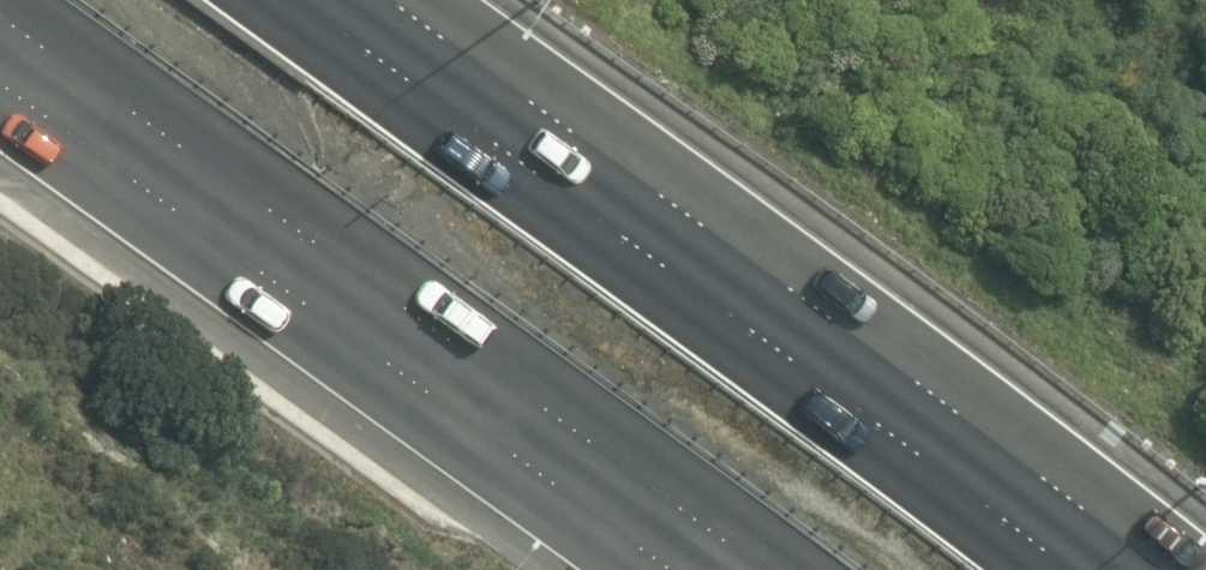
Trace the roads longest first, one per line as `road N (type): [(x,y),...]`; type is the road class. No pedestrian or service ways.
road 1 (trunk): [(343,0),(1117,569)]
road 2 (trunk): [(697,569),(0,67)]

